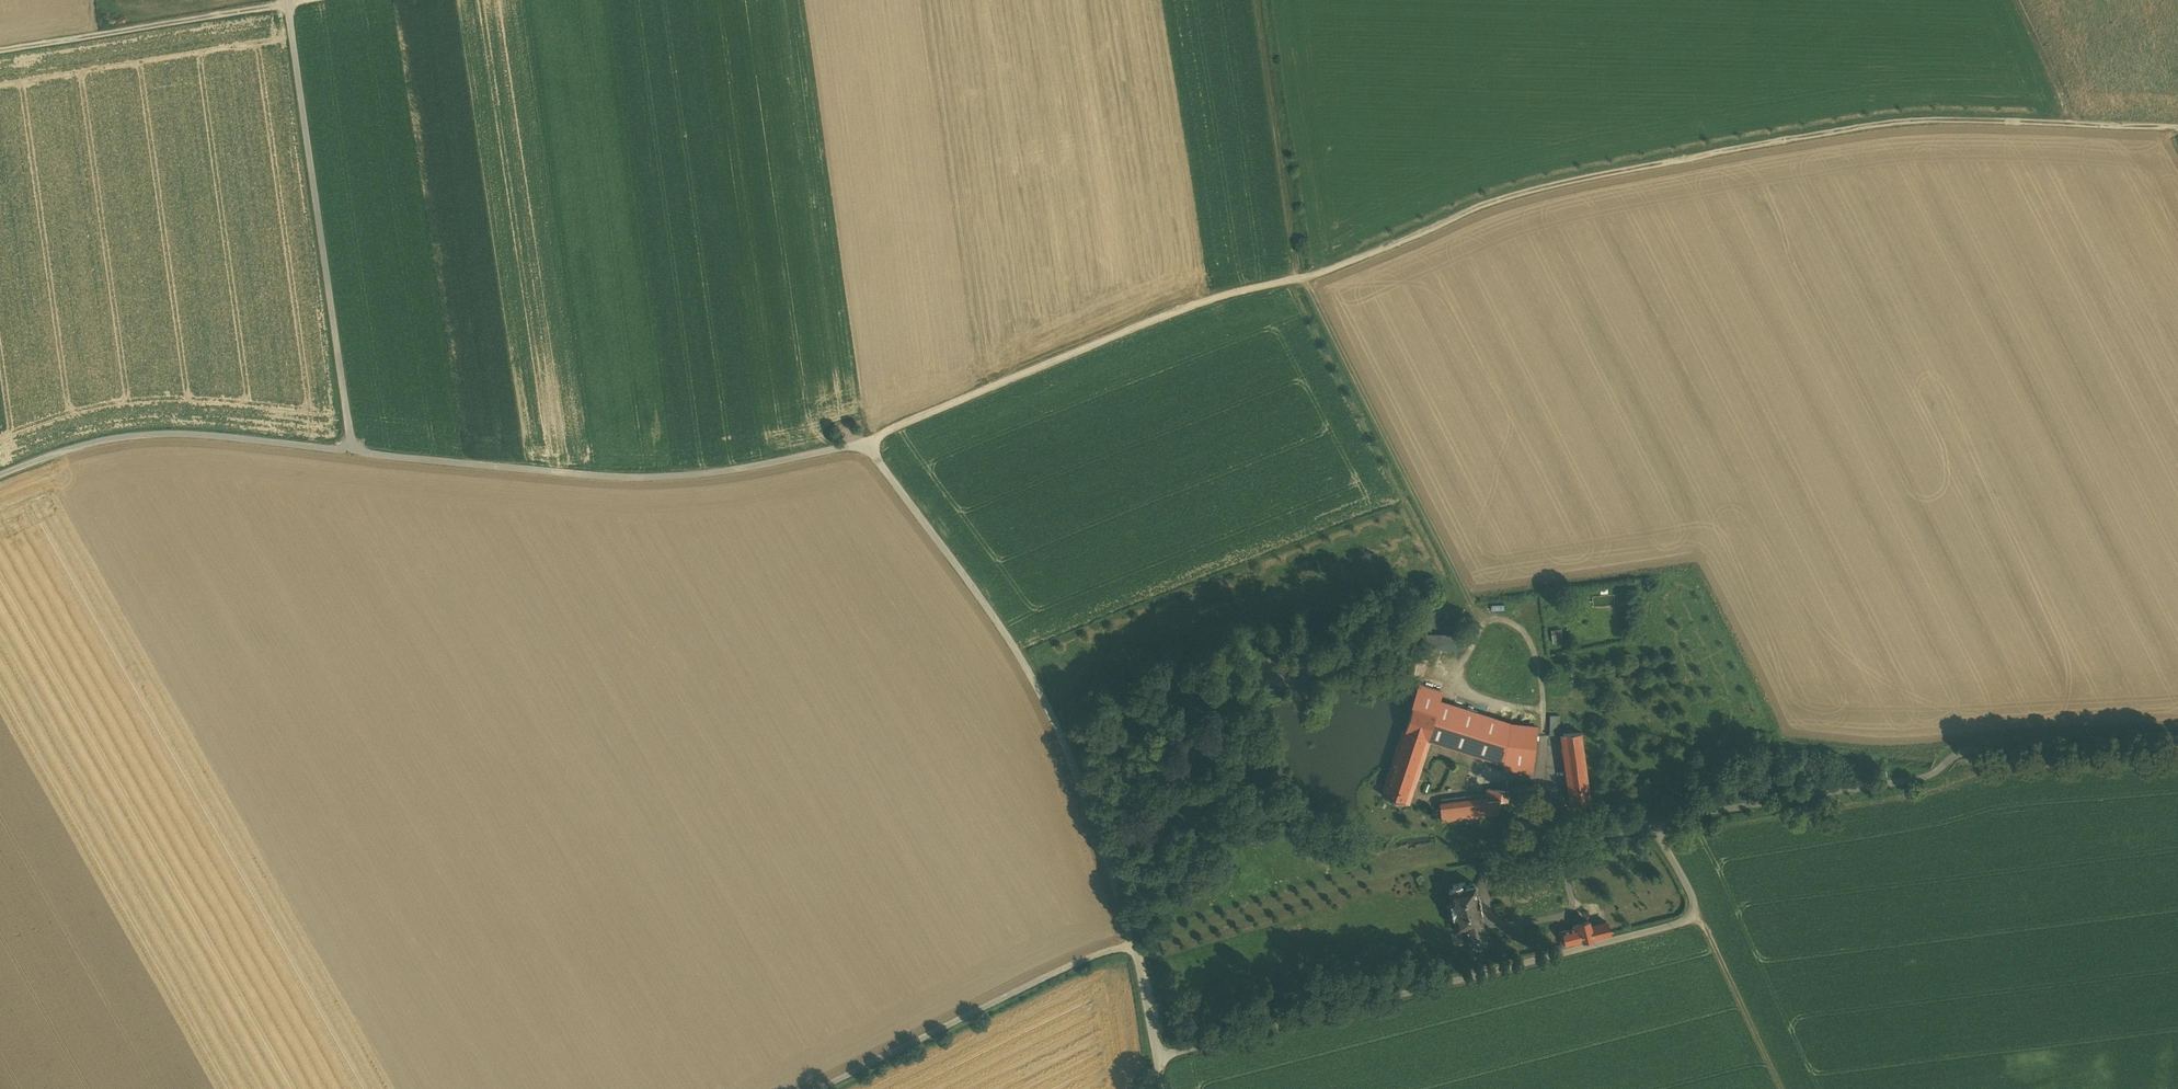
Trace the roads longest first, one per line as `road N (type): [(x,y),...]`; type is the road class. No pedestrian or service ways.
road 1 (unclassified): [(0,475),(108,440),(160,436),(267,435),(513,468),(669,477),(756,467),(866,441),(996,620),(1048,708),(1114,878),(1157,1059)]
road 2 (track): [(866,441),(1212,299),(1299,276),(1566,180),(2000,115),(2083,128),(2177,129)]
road 3 (unclassified): [(1157,1059),(1687,921),(1694,901),(1663,841),(1663,823),(1914,780),(1970,750),(2177,736)]
road 4 (track): [(1135,949),(1536,839),(1663,823)]
road 5 (track): [(1536,839),(1541,672),(1531,638),(1511,622),(1487,618),(1460,677),(1481,699),(1511,708)]
road 6 (track): [(824,1088),(1014,992),(1134,945)]
road 7 (track): [(0,51),(294,0)]
road 8 (track): [(1259,0),(1299,276)]
road 9 (track): [(1693,907),(1782,1088)]
road 10 (track): [(2020,0),(2083,128)]

